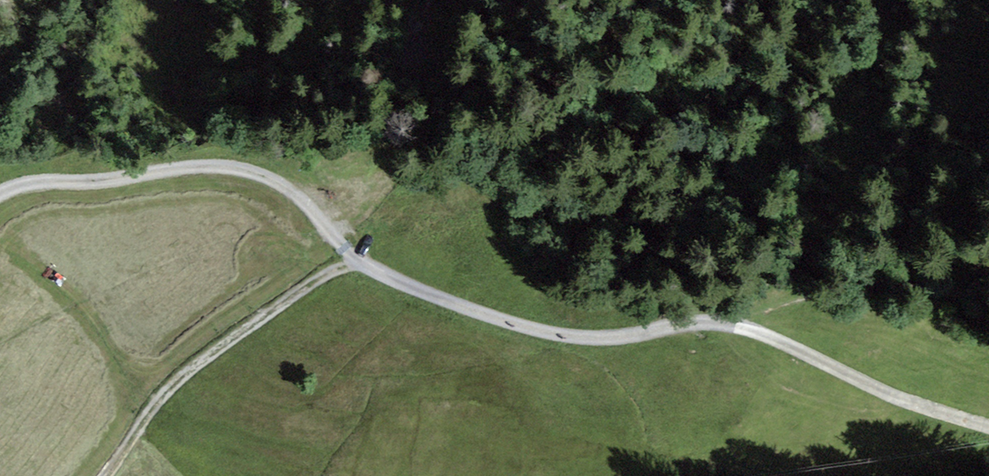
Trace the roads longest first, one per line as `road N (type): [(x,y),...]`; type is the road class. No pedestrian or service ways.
road 1 (track): [(0,195),(58,181),(235,169),(295,191),(360,262),(480,311),(556,332),(733,324)]
road 2 (track): [(360,262),(206,362),(111,475)]
road 3 (track): [(733,324),(901,400),(988,428)]

